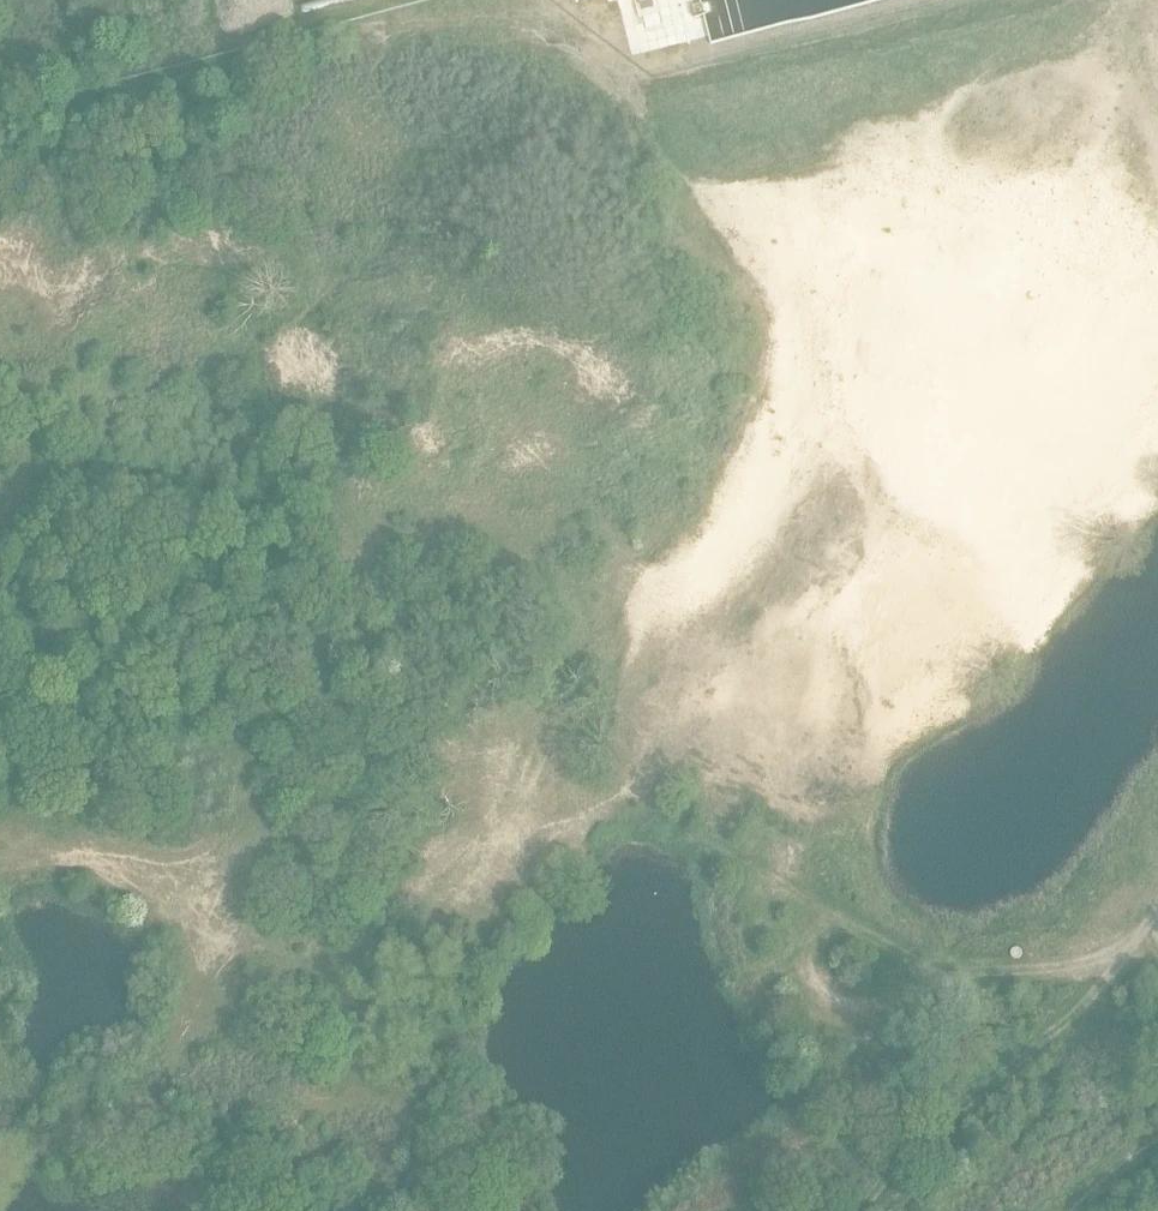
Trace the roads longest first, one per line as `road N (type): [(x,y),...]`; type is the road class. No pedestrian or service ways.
road 1 (track): [(763,455),(744,537),(628,617),(610,687),(622,764),(666,816),(955,970),(1157,947)]
road 2 (track): [(1125,0),(1098,57),(974,86),(945,111),(932,138),(954,165),(1003,181),(1073,177),(1098,144),(1104,92)]
road 3 (track): [(862,1210),(902,1160),(1157,947)]
road 4 (track): [(847,917),(822,923),(806,955),(803,984),(824,1014),(861,1024),(927,1000),(955,970)]
road 5 (track): [(1063,1210),(1123,1154),(1157,1136)]

